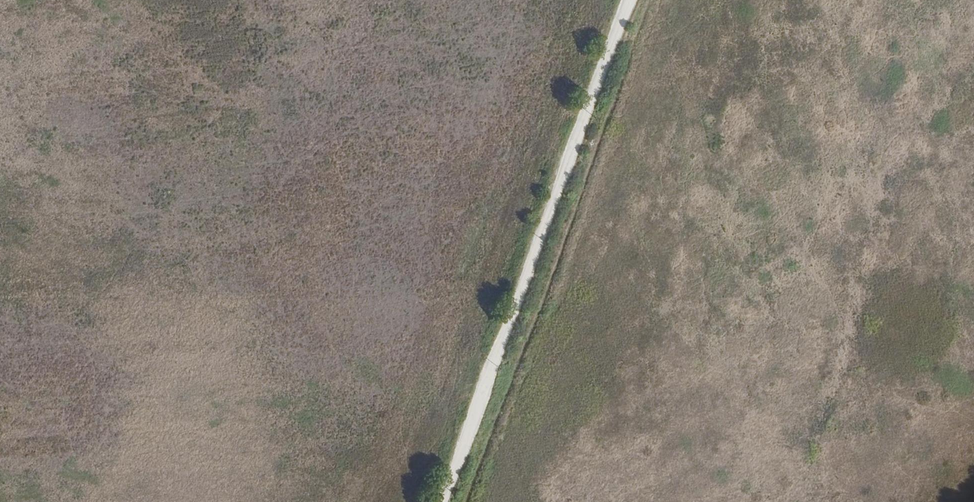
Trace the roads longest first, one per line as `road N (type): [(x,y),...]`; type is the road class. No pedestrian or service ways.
road 1 (track): [(442,501),(631,0)]

